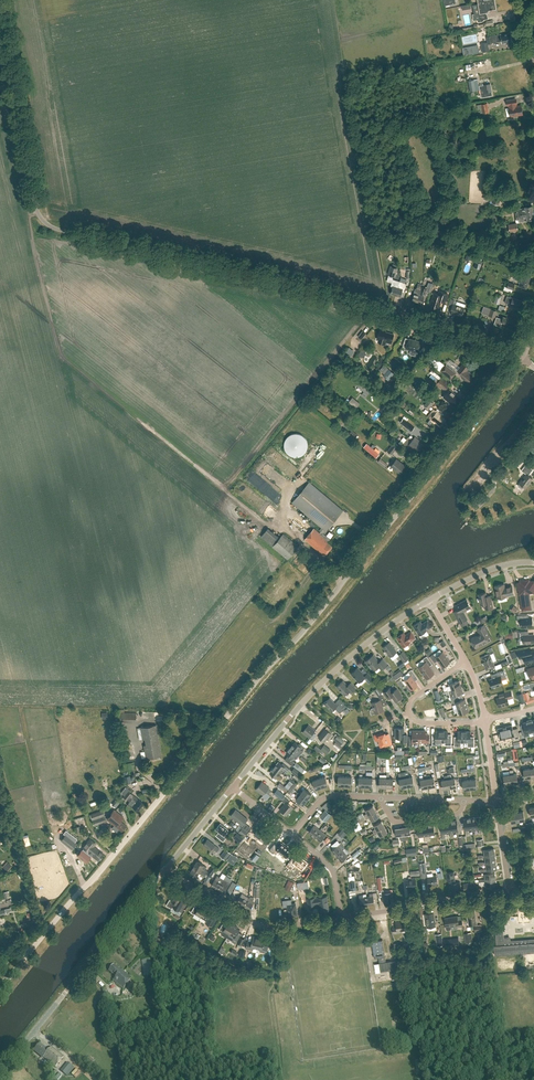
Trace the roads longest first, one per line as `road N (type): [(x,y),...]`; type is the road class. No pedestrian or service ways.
road 1 (tertiary): [(522,357),(0,989)]
road 2 (unclassified): [(522,357),(327,291),(45,222),(0,7)]
road 3 (tertiary): [(233,787),(331,675),(430,600)]
road 4 (tertiary): [(0,1072),(166,869)]
road 5 (residential): [(177,876),(262,927),(341,918)]
road 6 (residential): [(341,918),(426,898),(511,899)]

